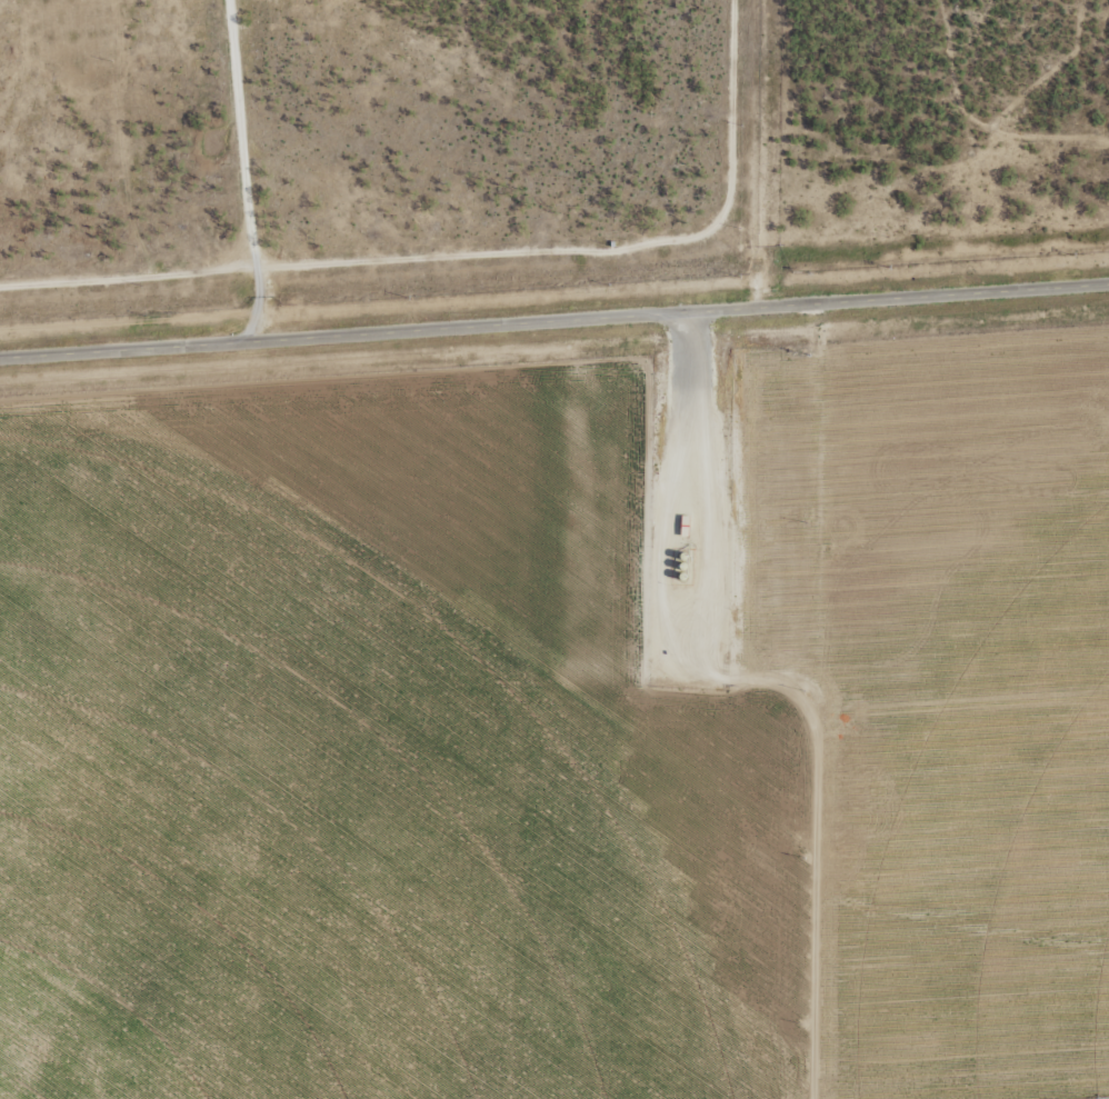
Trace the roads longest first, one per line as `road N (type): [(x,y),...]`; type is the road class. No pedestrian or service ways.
road 1 (tertiary): [(0,365),(1108,293)]

